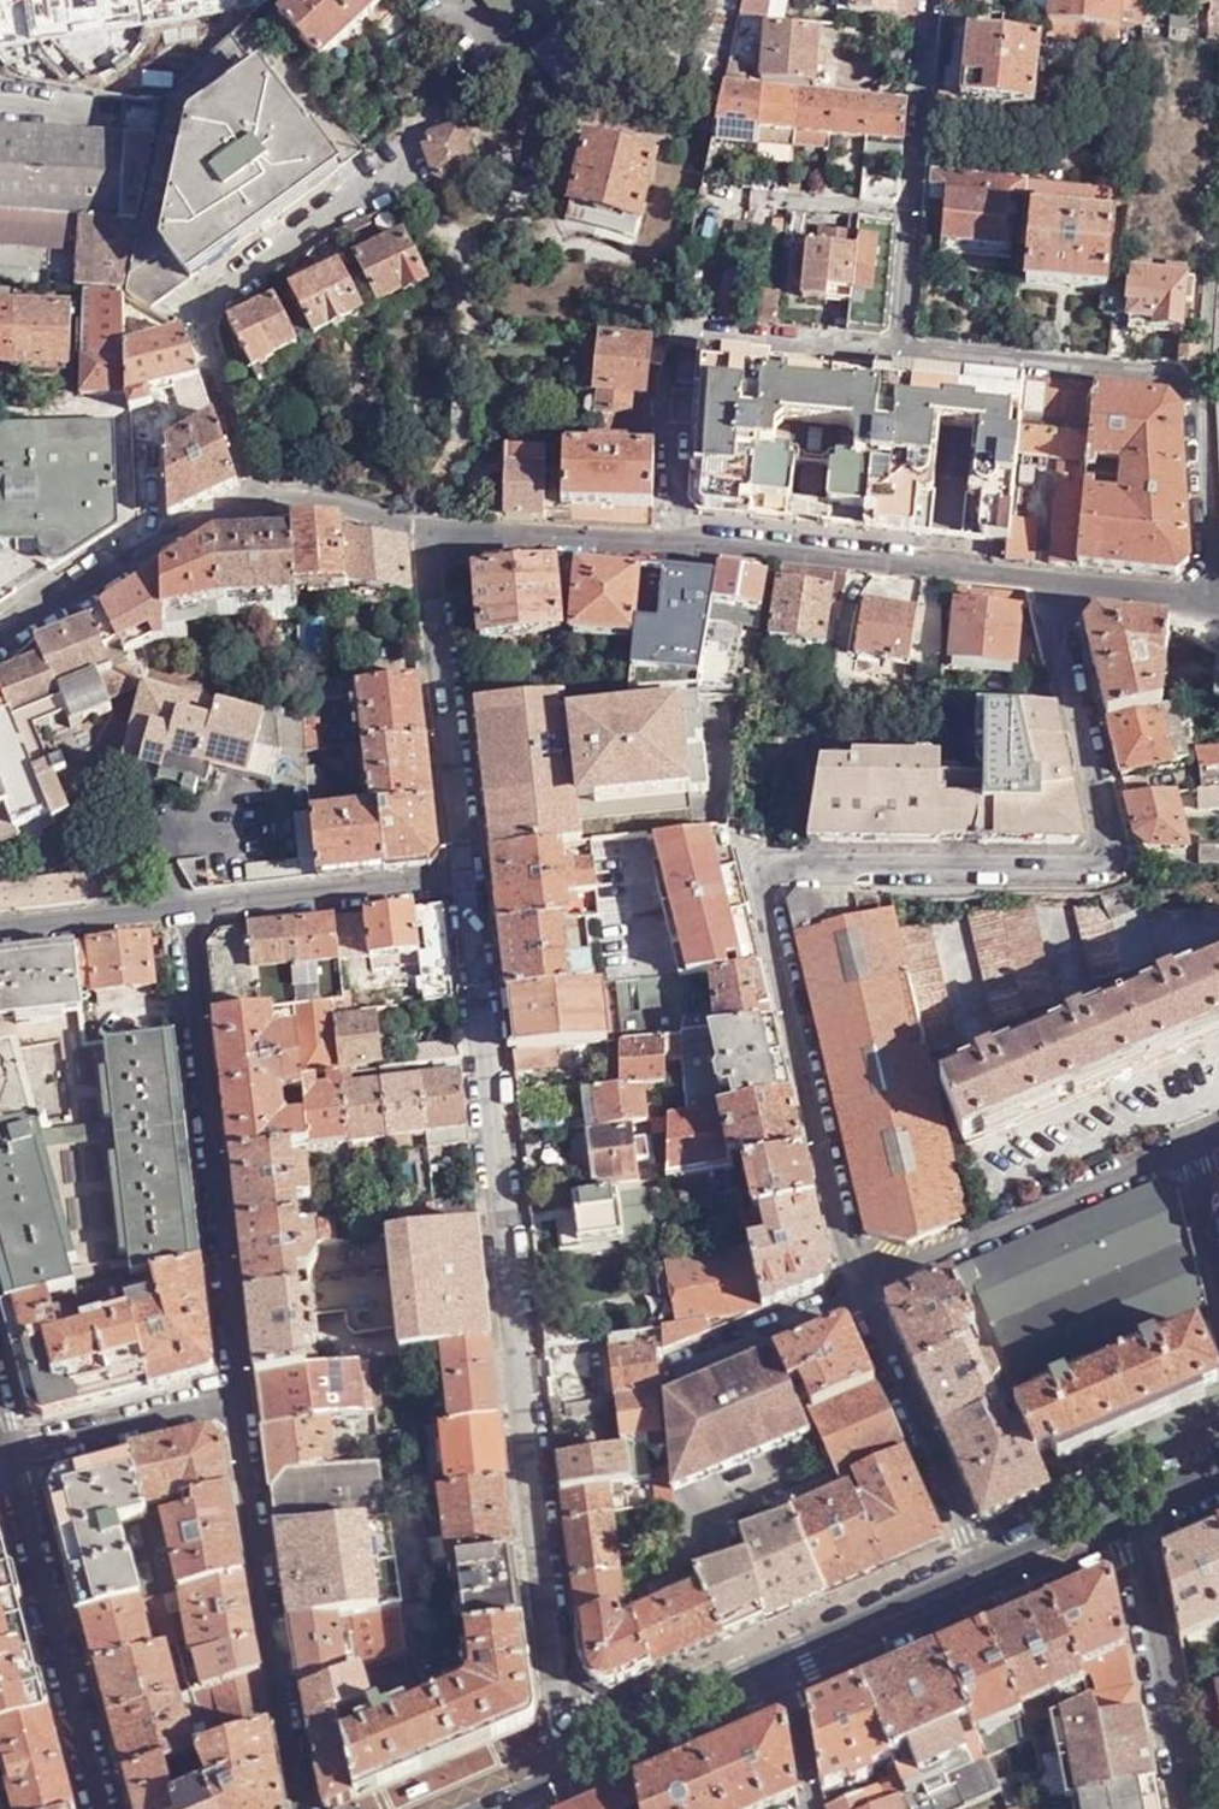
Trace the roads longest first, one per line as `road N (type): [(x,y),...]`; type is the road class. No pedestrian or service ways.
road 1 (residential): [(865,1298),(758,871),(1113,865),(1057,579)]
road 2 (residential): [(547,1766),(445,889)]
road 3 (residential): [(279,495),(212,314),(382,192),(422,95),(522,36)]
road 4 (residential): [(438,526),(1057,579)]
road 5 (residential): [(183,912),(238,1404)]
road 6 (residential): [(238,1404),(302,1808)]
road 7 (residential): [(889,356),(1207,398),(1218,470)]
road 8 (residential): [(19,1455),(107,1808)]
road 9 (residential): [(445,889),(438,526)]
road 10 (residential): [(865,1298),(1190,1148)]
road 11 (residential): [(0,646),(279,495)]
road 12 (residential): [(1188,1808),(1126,1513)]
road 13 (residential): [(982,1575),(865,1298)]
road 14 (residential): [(445,889),(183,912)]
road 15 (primary): [(787,1661),(547,1766)]
road 16 (residential): [(19,1455),(238,1404)]
road 17 (primary): [(982,1575),(787,1661)]
road 18 (residential): [(919,0),(901,211)]
road 19 (residential): [(683,336),(889,356)]
road 20 (residential): [(687,1356),(865,1298)]
road 21 (residential): [(183,912),(0,929)]
road 22 (residential): [(279,495),(438,526)]
road 23 (residential): [(1057,579),(1218,593)]
road 24 (primary): [(1126,1513),(982,1575)]
road 25 (residential): [(810,1808),(787,1661)]
road 26 (residential): [(901,211),(889,356)]
road 27 (residential): [(901,211),(758,199)]
road 28 (residential): [(1190,1148),(1218,1271)]

